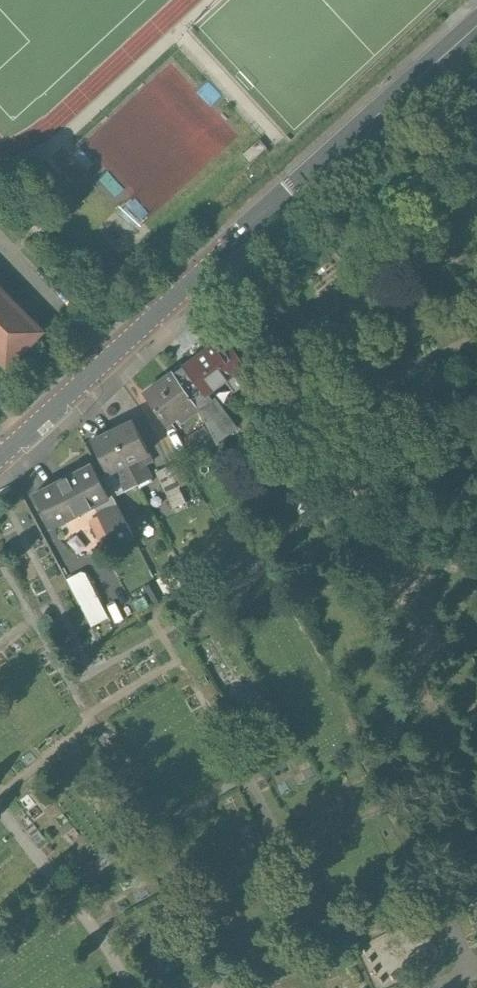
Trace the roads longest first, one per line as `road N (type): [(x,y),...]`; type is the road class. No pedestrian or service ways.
road 1 (tertiary): [(0,460),(476,28)]

